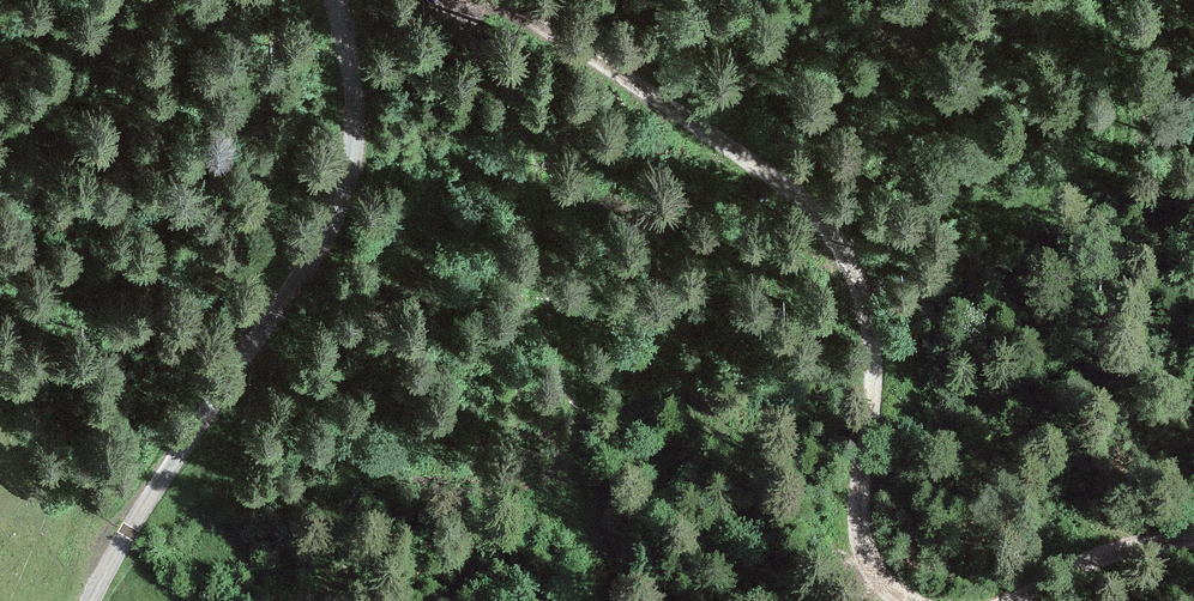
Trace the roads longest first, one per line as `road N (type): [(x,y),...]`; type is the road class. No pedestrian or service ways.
road 1 (track): [(493,0),(775,177),(823,216),(851,253),(875,301),(880,351),(862,542),(881,582),(913,600)]
road 2 (unclassified): [(92,600),(341,212),(355,116),(336,0)]
road 3 (track): [(1011,600),(1116,554),(1193,541)]

